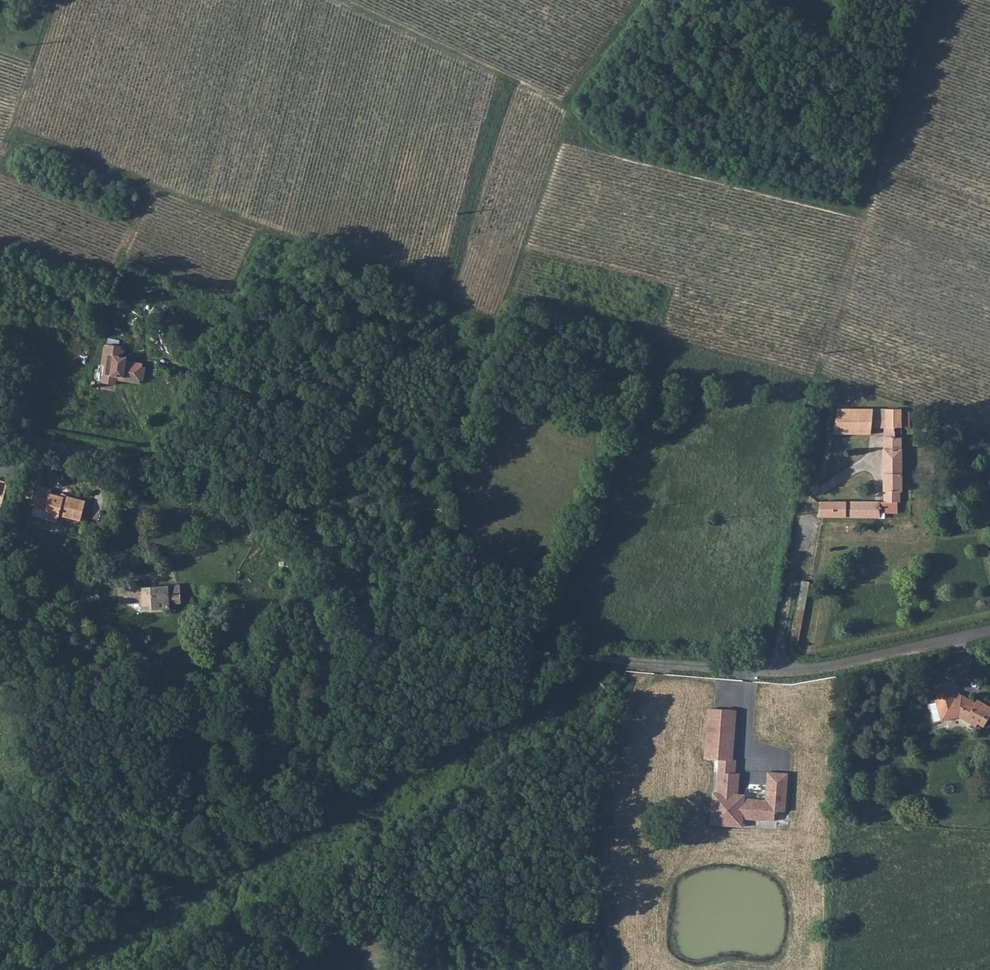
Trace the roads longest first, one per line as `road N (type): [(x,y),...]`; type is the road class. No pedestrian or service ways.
road 1 (track): [(329,0),(561,106),(603,143),(632,157),(862,214),(932,0)]
road 2 (track): [(171,469),(274,498),(306,516),(391,648),(406,654),(771,666)]
road 3 (unclassified): [(771,666),(989,631)]
road 4 (unclassified): [(0,435),(171,469)]

